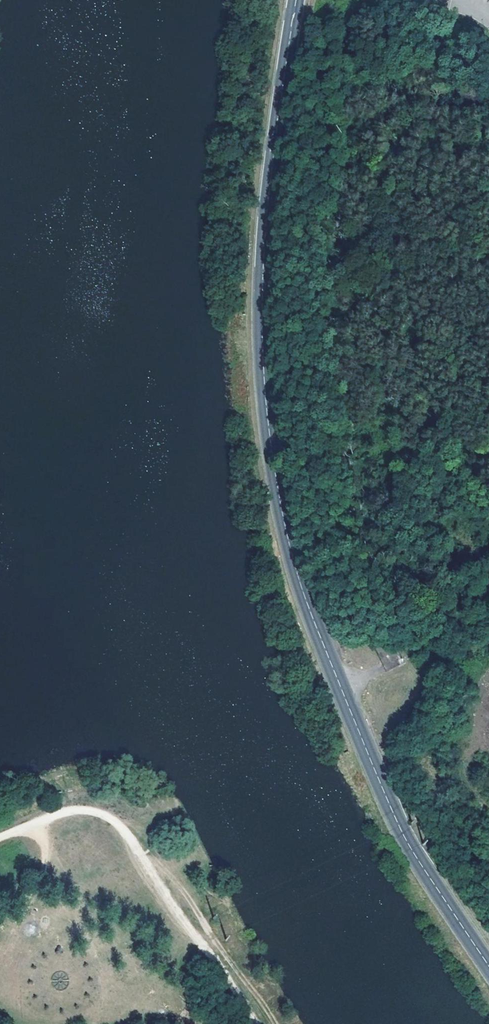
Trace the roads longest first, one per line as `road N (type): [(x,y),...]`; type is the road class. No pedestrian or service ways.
road 1 (tertiary): [(295,0),(262,285),(280,501),(313,621),(394,816),(488,966)]
road 2 (track): [(256,1023),(115,821),(66,812),(0,837)]

